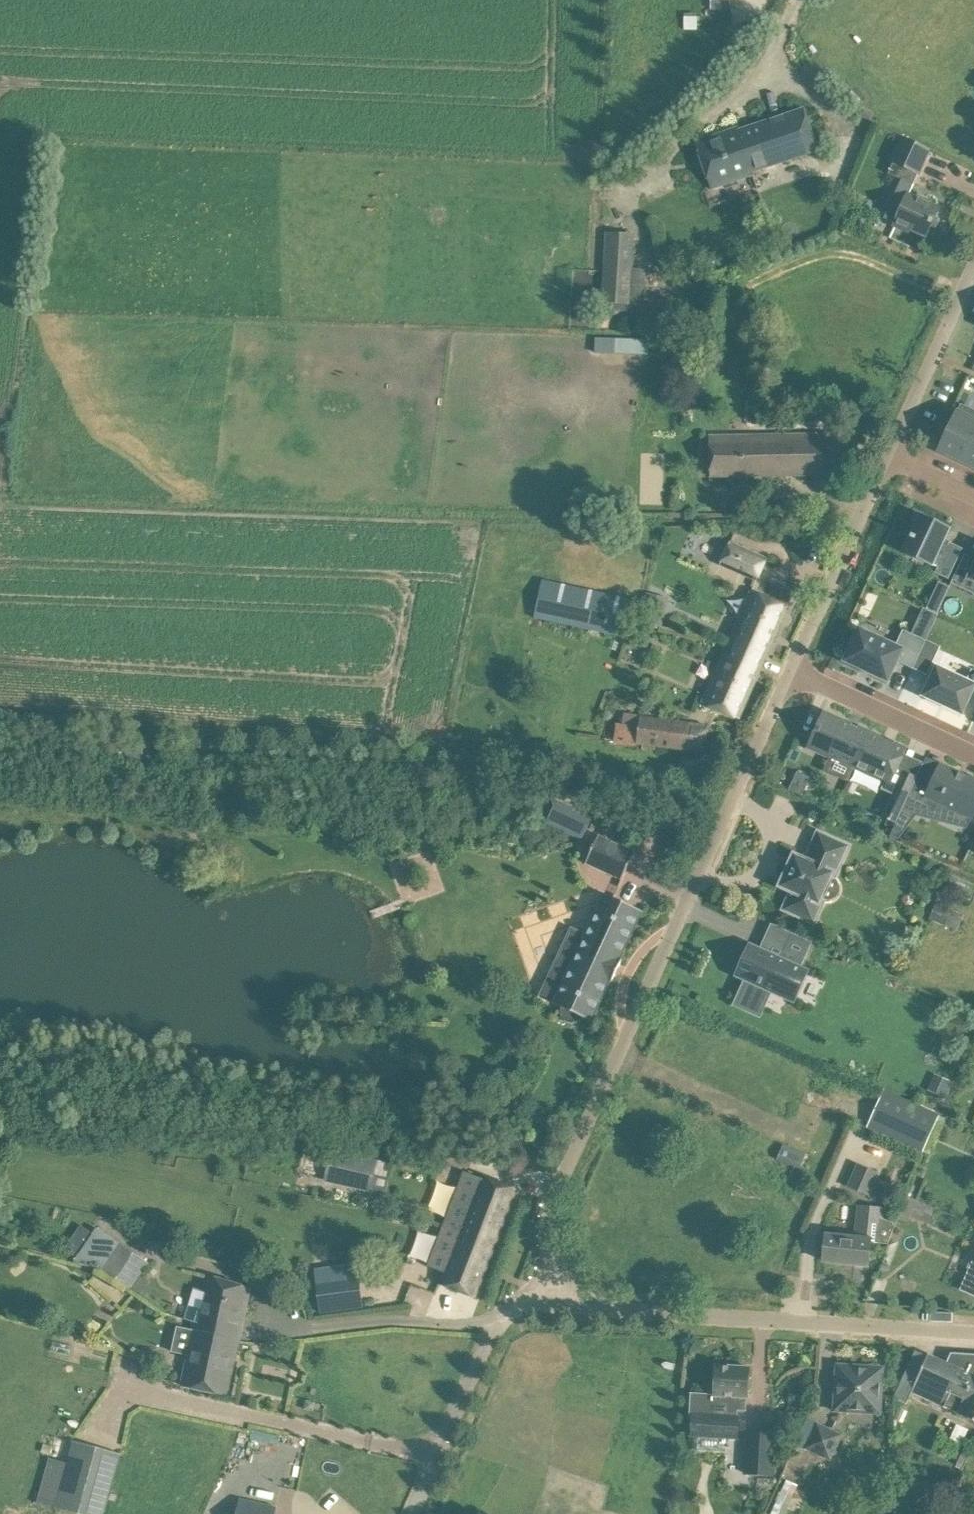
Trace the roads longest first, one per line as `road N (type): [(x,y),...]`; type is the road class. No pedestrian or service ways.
road 1 (residential): [(553,1285),(554,1196),(790,671)]
road 2 (residential): [(973,1332),(600,1307),(553,1285)]
road 3 (residential): [(553,1285),(497,1321),(413,1513)]
road 4 (residential): [(790,671),(890,456)]
road 5 (residential): [(890,456),(973,266)]
road 6 (residential): [(790,671),(973,756)]

